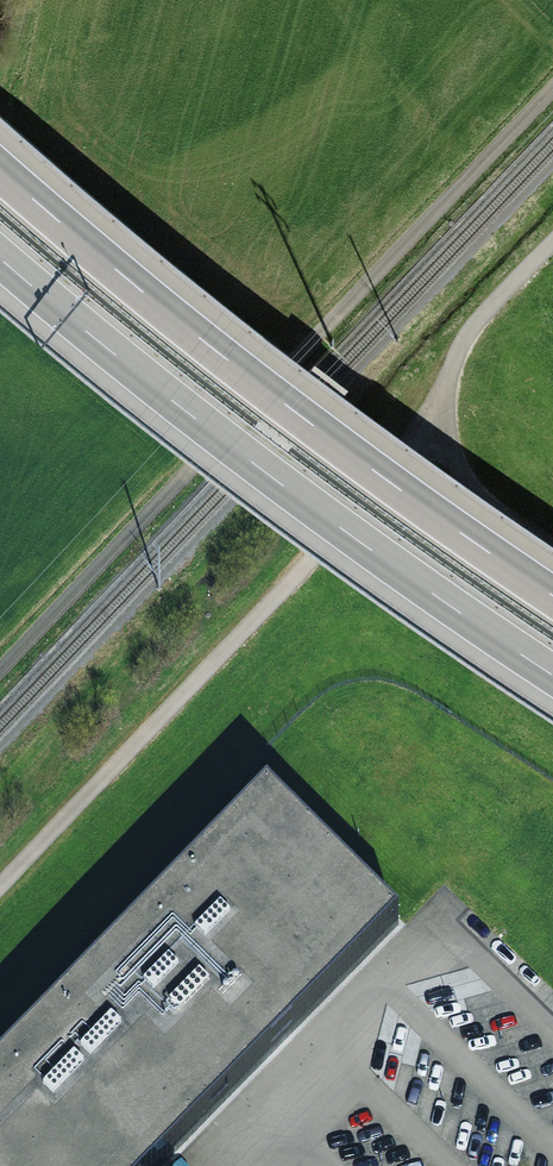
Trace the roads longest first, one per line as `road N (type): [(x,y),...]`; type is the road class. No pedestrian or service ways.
road 1 (track): [(552,240),(482,314),(425,430),(0,885)]
road 2 (track): [(552,88),(0,666)]
road 3 (motorway): [(552,595),(211,347),(0,169)]
road 4 (motorway): [(0,260),(277,482),(552,677)]
road 5 (track): [(552,553),(482,509),(425,430)]

